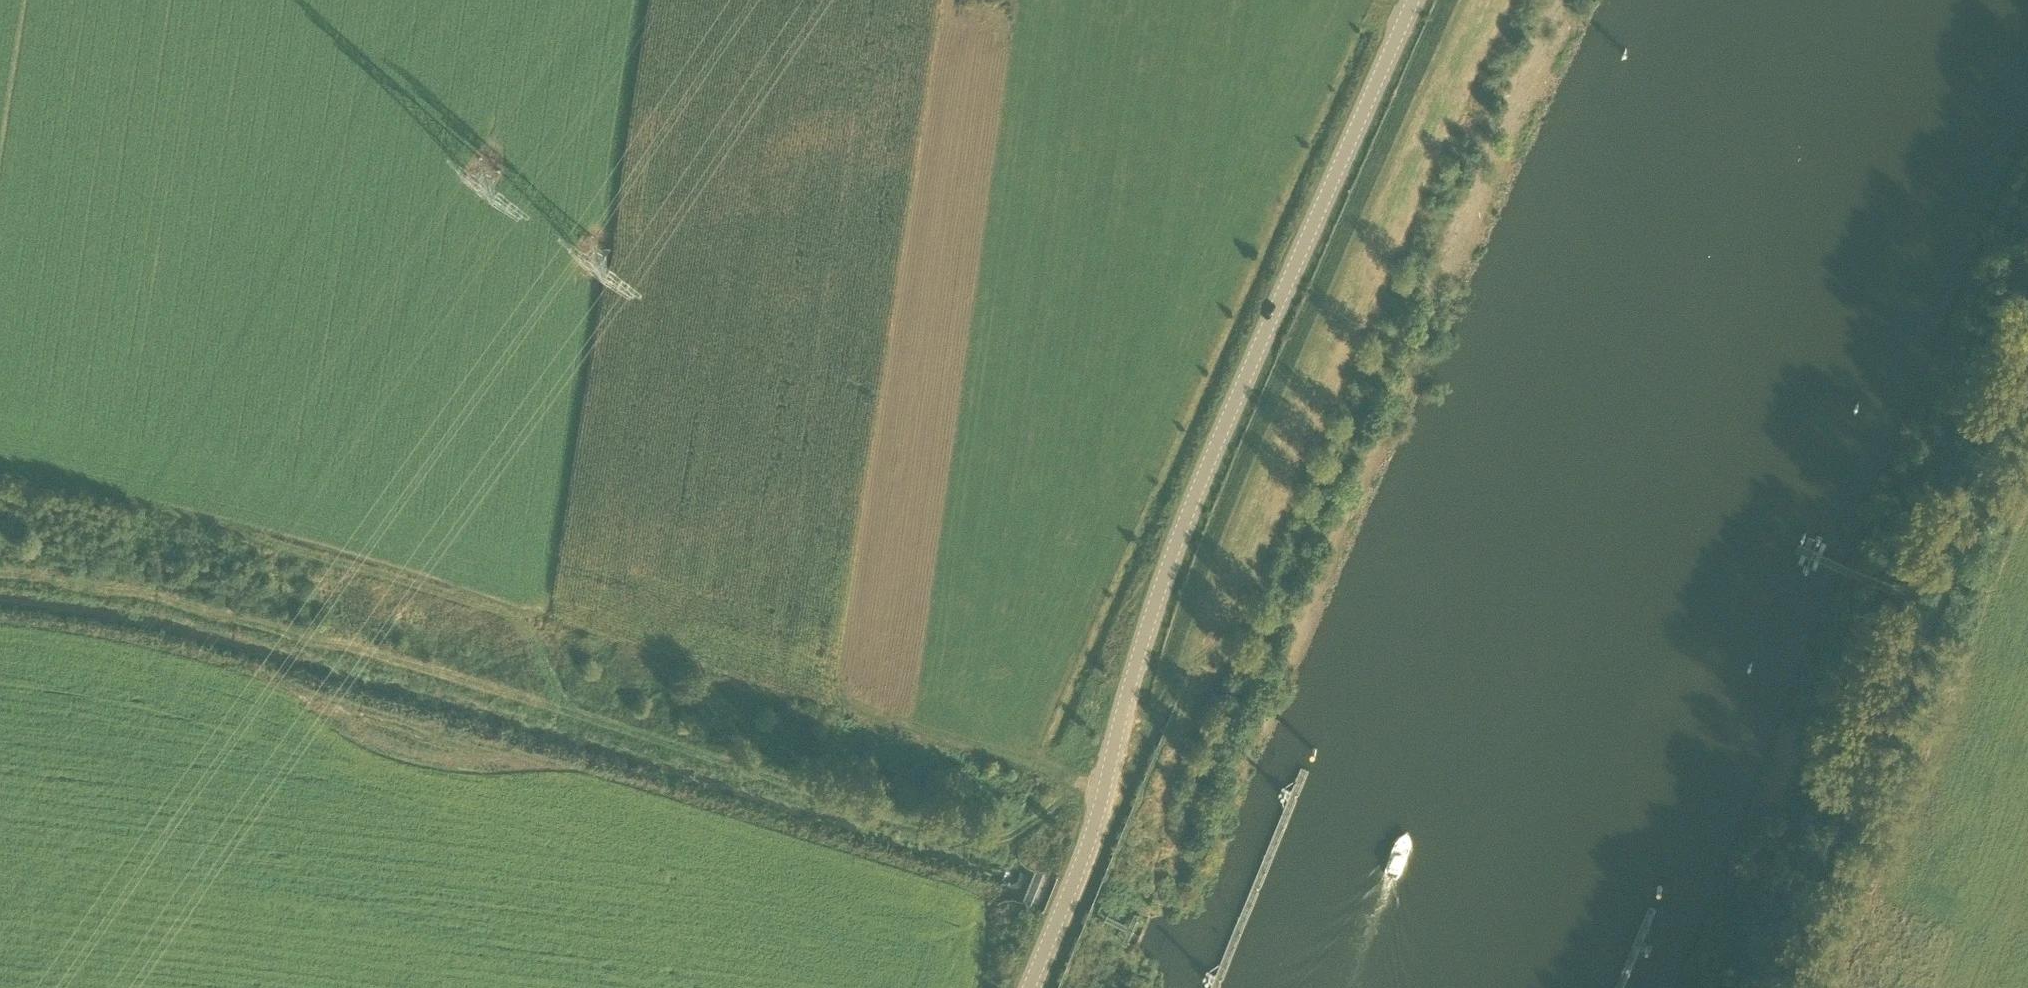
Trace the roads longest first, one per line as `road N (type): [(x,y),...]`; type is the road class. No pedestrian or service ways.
road 1 (residential): [(1029,987),(1095,828),(1171,558),(1414,0)]
road 2 (track): [(1788,987),(2027,412)]

